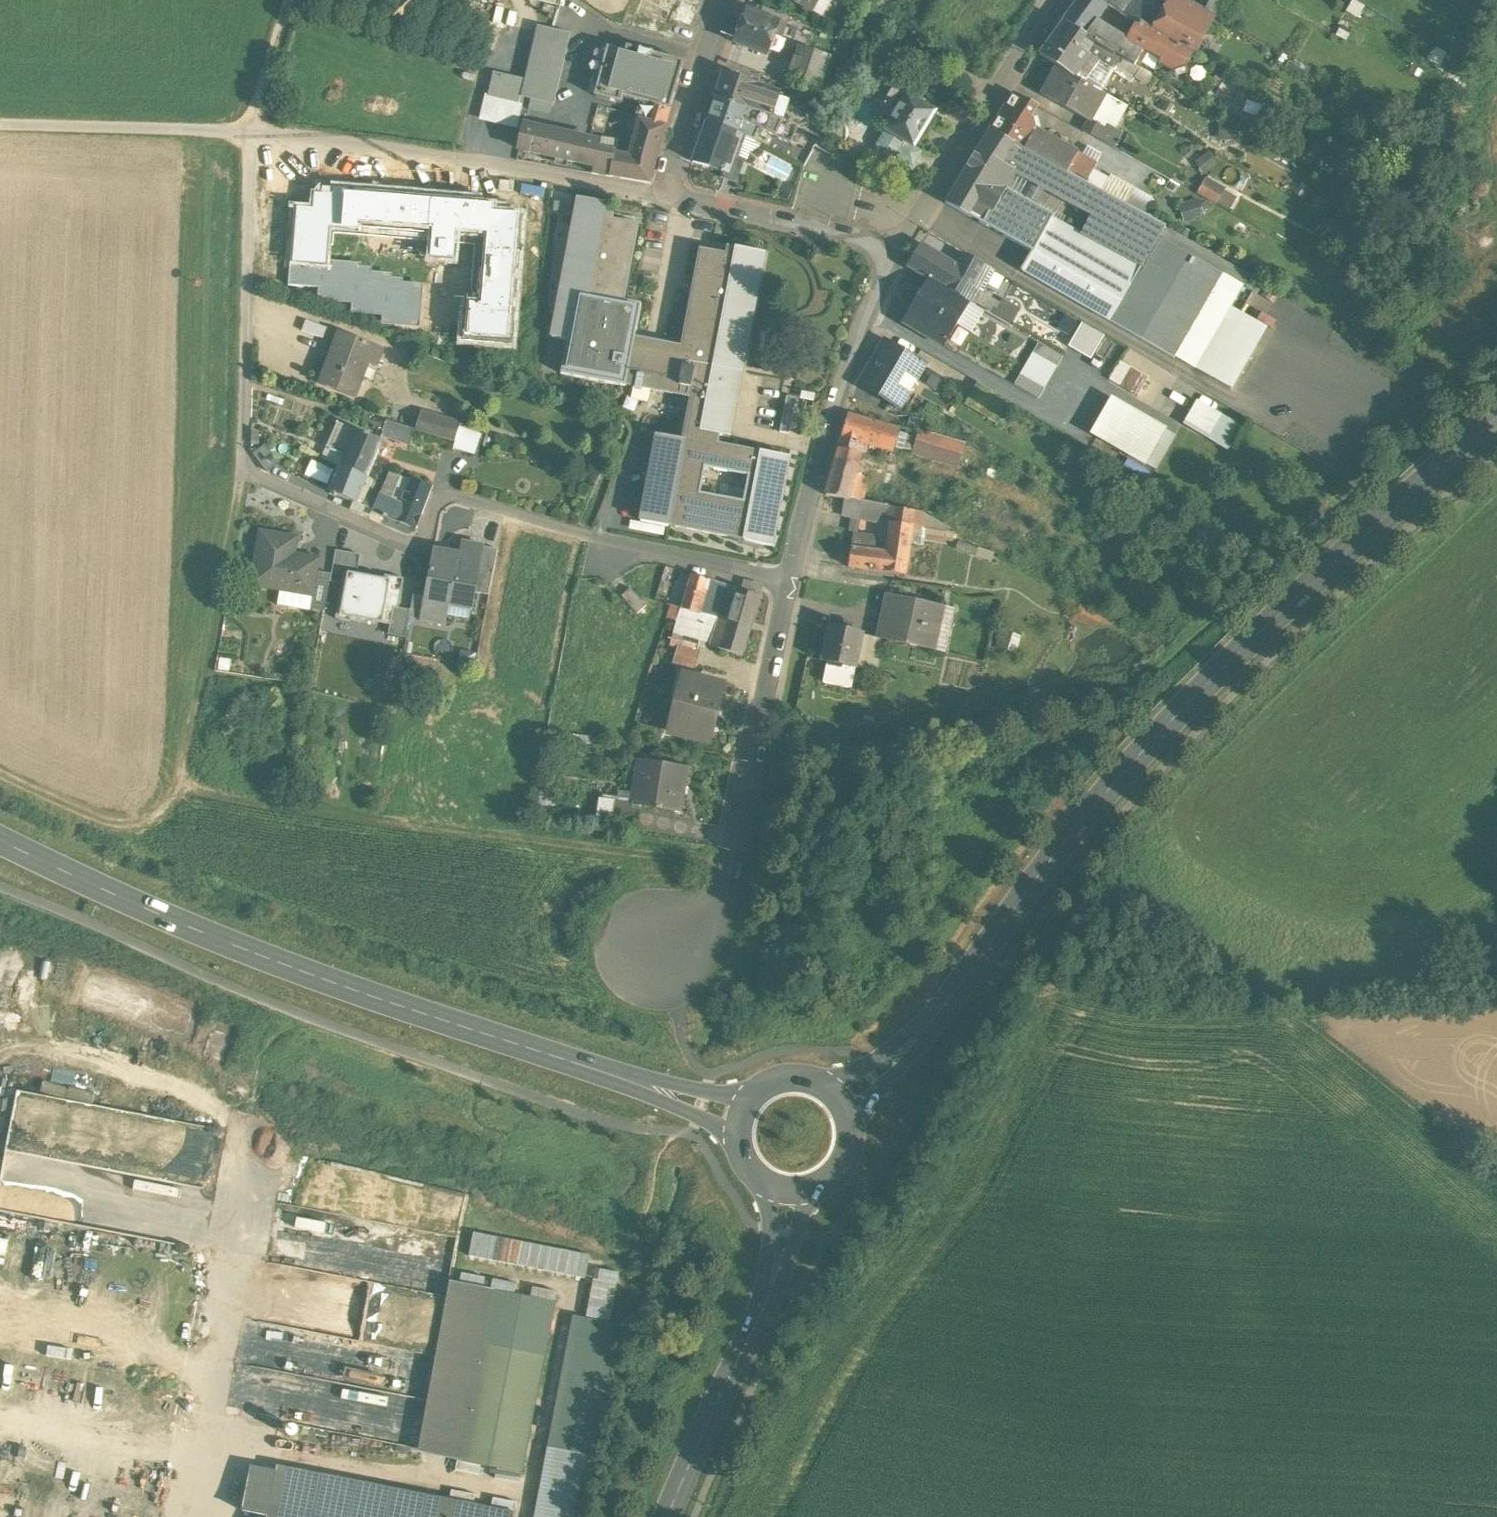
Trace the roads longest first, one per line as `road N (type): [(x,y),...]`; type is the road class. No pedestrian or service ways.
road 1 (track): [(288,0),(251,133),(243,470),(185,784),(731,869)]
road 2 (secondary): [(834,1095),(871,1076),(902,1048),(1149,768),(1261,655),(1496,446)]
road 3 (secondary): [(741,1119),(259,955),(0,841)]
road 4 (residential): [(791,585),(613,544),(455,496),(440,500),(416,541),(404,541),(243,470)]
road 5 (residential): [(791,585),(731,869),(716,899),(660,948)]
road 6 (residential): [(666,201),(481,163),(288,136)]
road 7 (residential): [(896,256),(867,298),(791,585)]
road 8 (secondary): [(679,1516),(728,1402),(781,1230),(783,1188)]
road 9 (residential): [(1052,0),(896,256)]
road 10 (track): [(0,126),(288,136)]
road 11 (residential): [(896,256),(666,201)]
road 12 (track): [(185,784),(160,819),(112,824),(0,774)]
road 13 (residential): [(666,201),(726,0)]
road 14 (secondary): [(783,1188),(828,1178),(847,1153),(849,1122),(834,1095)]

